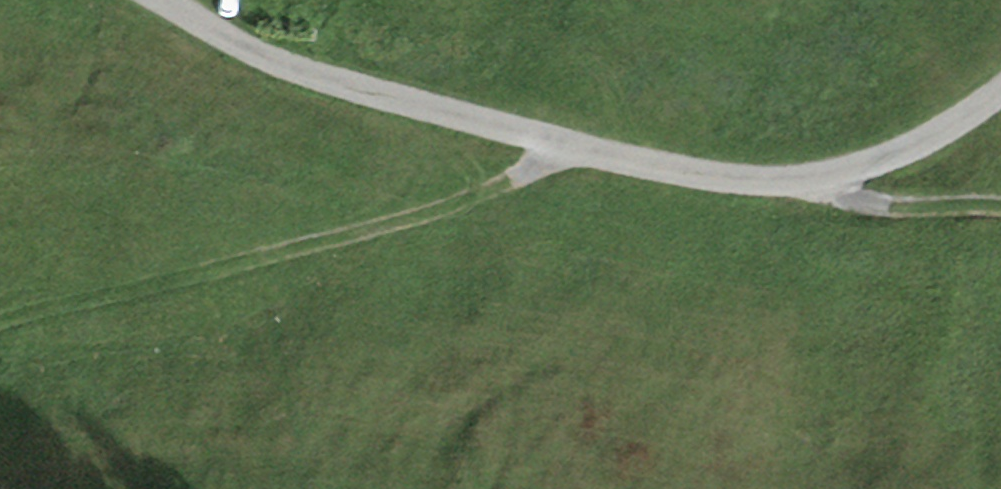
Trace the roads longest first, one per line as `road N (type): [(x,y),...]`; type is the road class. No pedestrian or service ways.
road 1 (unclassified): [(156,0),(222,37),(347,88),(690,174),(768,183),(907,151),(1000,95)]
road 2 (track): [(554,141),(552,159),(512,184),(276,271),(76,309),(0,333)]
road 3 (track): [(825,176),(833,191),(893,210),(1000,208)]

